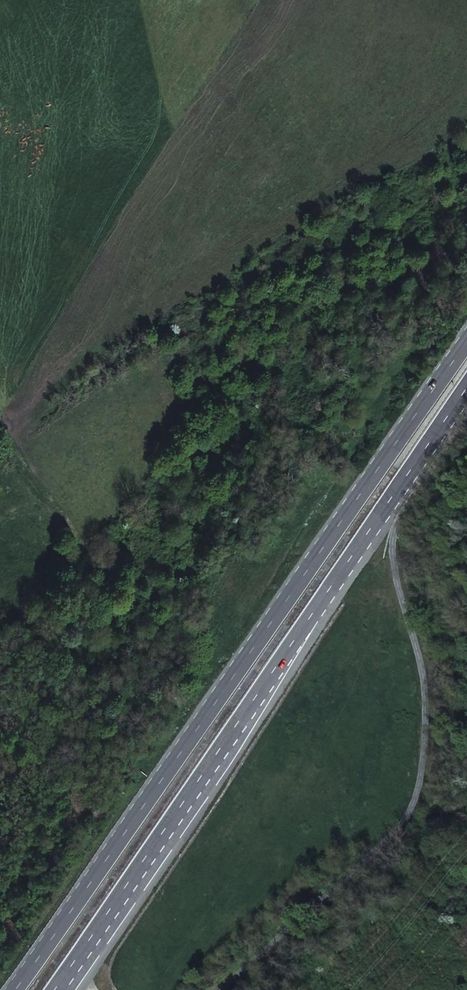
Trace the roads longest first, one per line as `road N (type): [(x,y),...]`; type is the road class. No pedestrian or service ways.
road 1 (secondary): [(466,336),(15,989)]
road 2 (secondary): [(59,989),(466,388)]

